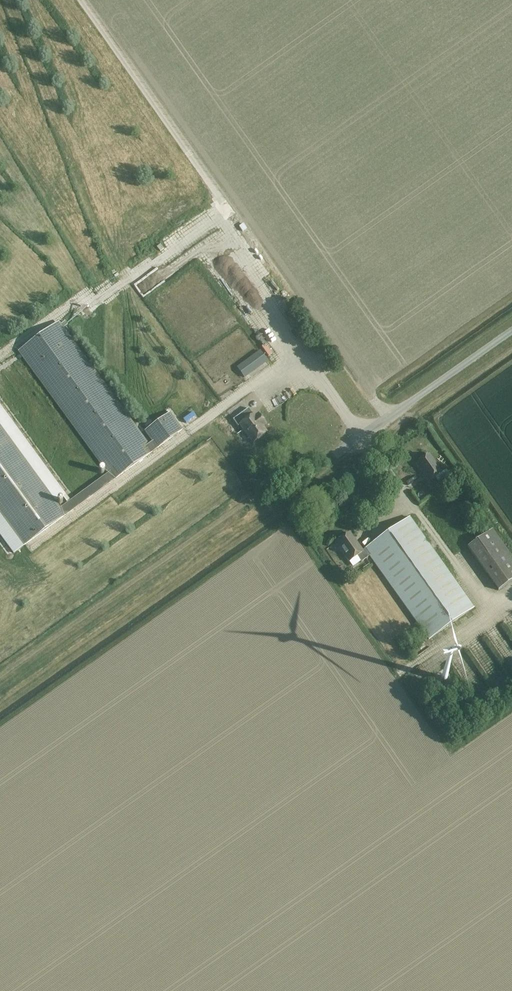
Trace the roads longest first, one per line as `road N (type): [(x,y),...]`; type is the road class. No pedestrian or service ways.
road 1 (unclassified): [(327,458),(511,327)]

